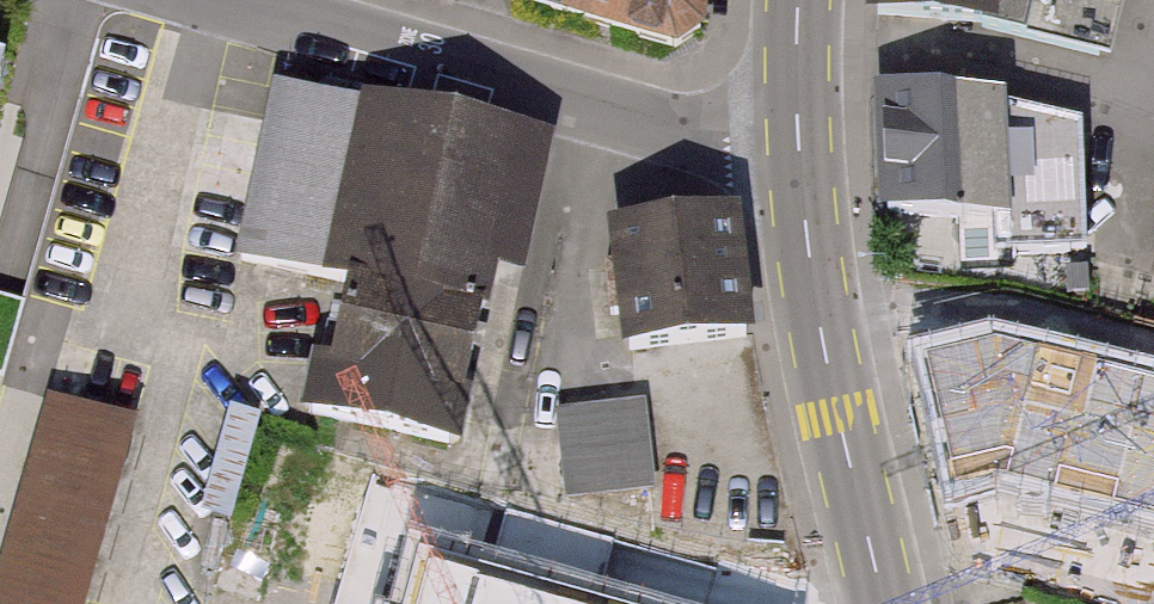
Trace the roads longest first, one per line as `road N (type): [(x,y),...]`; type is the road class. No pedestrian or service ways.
road 1 (residential): [(247,0),(728,142),(797,141)]
road 2 (tertiary): [(883,603),(815,297),(797,141)]
road 3 (tertiary): [(797,141),(796,0)]

